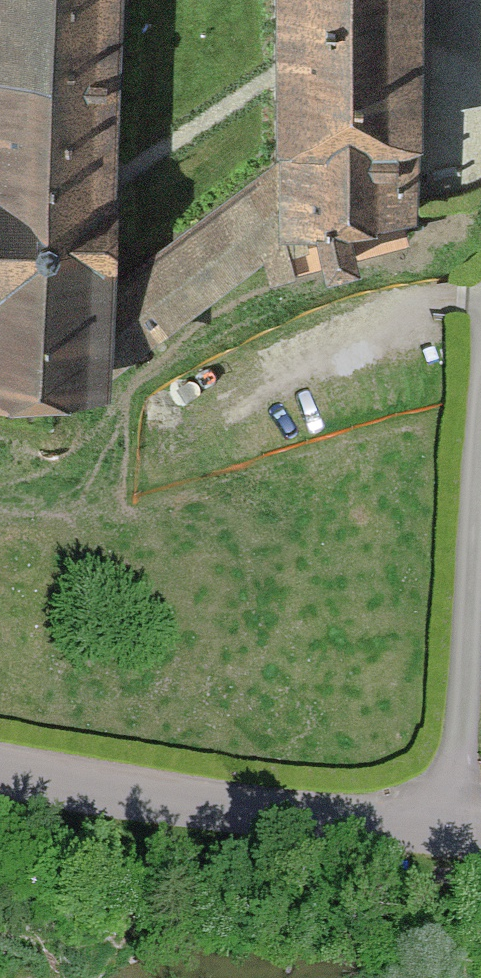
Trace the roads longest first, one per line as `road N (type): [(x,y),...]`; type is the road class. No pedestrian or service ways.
road 1 (unclassified): [(454,828),(0,767)]
road 2 (residential): [(454,828),(480,465)]
road 3 (track): [(480,295),(431,298),(302,370)]

